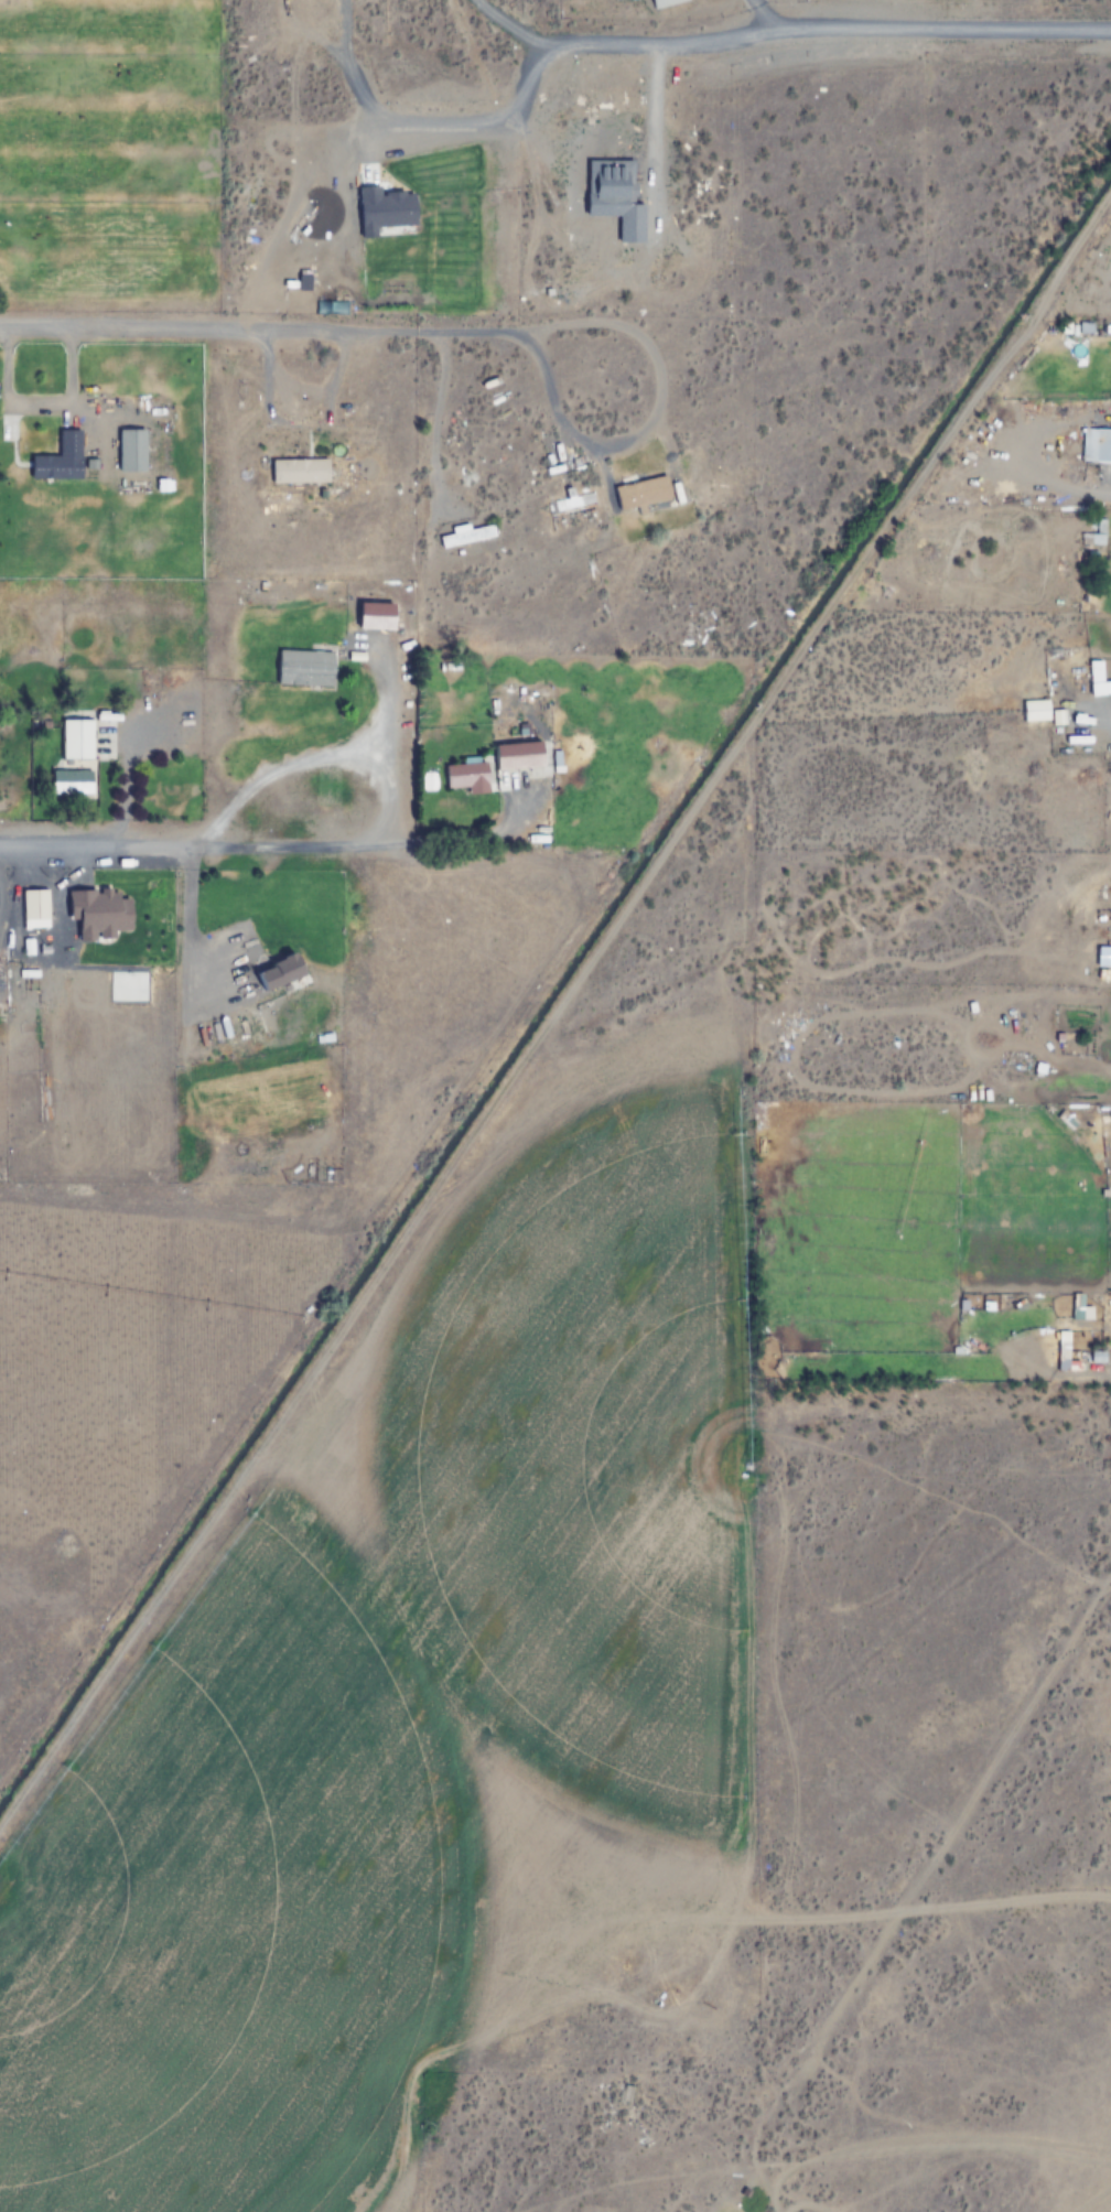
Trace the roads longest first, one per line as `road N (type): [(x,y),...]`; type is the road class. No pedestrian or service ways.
road 1 (residential): [(368,837),(0,837)]

